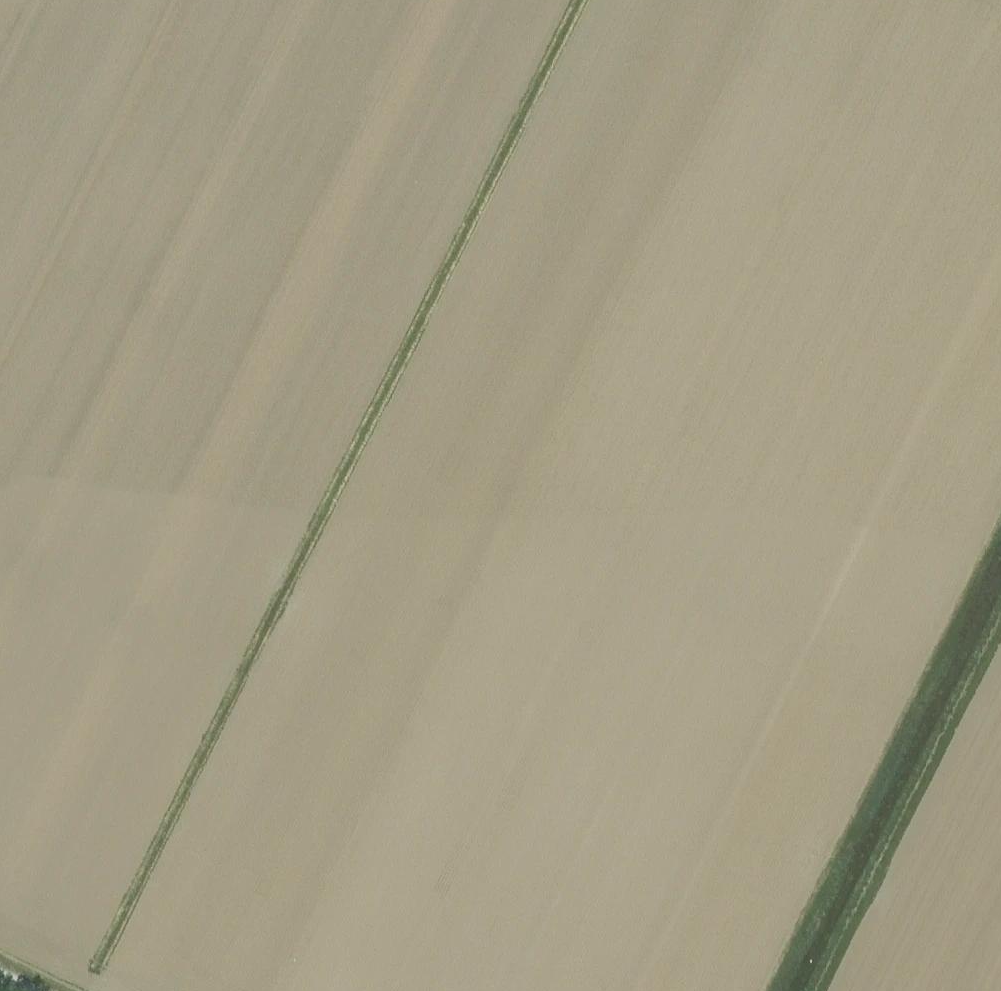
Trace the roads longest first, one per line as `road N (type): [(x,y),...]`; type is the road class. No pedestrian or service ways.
road 1 (track): [(818,990),(1000,621)]

